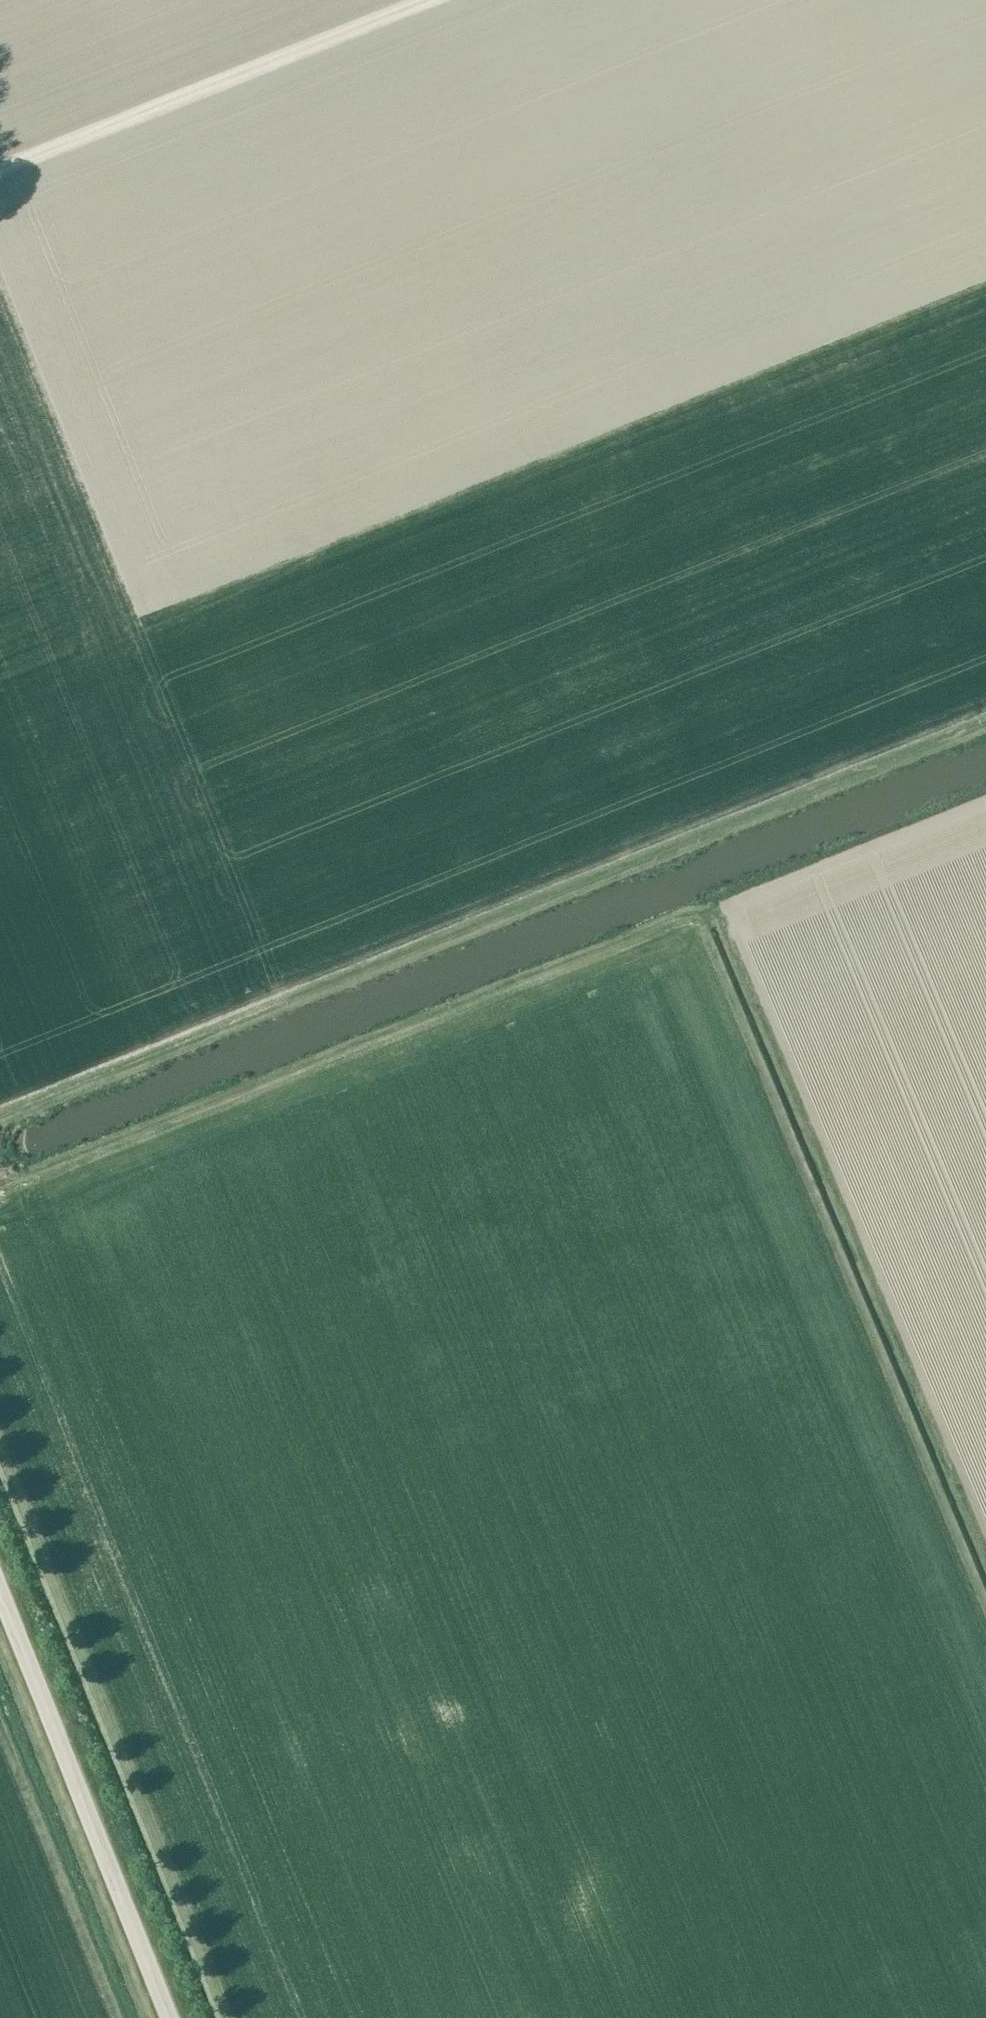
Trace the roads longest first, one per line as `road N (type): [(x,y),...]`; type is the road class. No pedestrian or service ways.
road 1 (unclassified): [(170,2017),(0,1589)]

